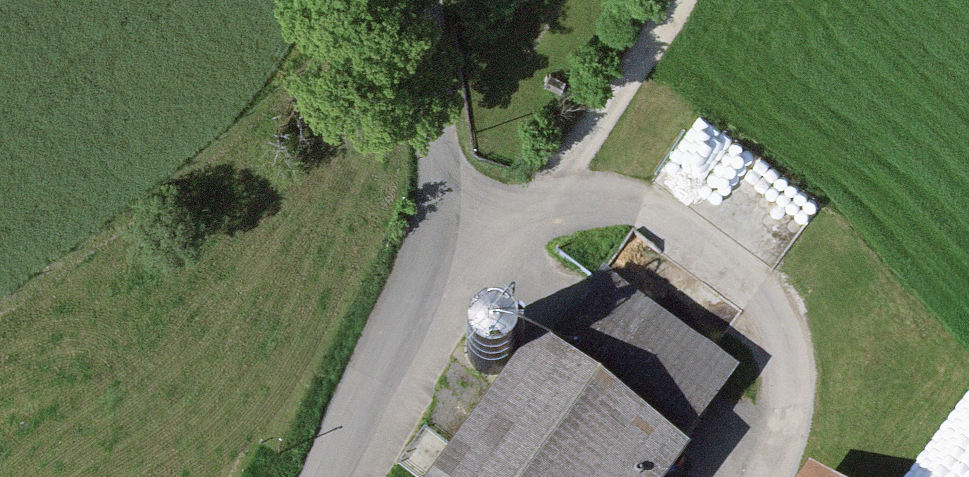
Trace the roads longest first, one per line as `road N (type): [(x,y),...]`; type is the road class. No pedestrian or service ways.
road 1 (track): [(770,476),(791,397),(767,292),(682,221),(595,198),(550,197)]
road 2 (unclassified): [(447,224),(323,476)]
road 3 (unclassified): [(447,224),(421,0)]

